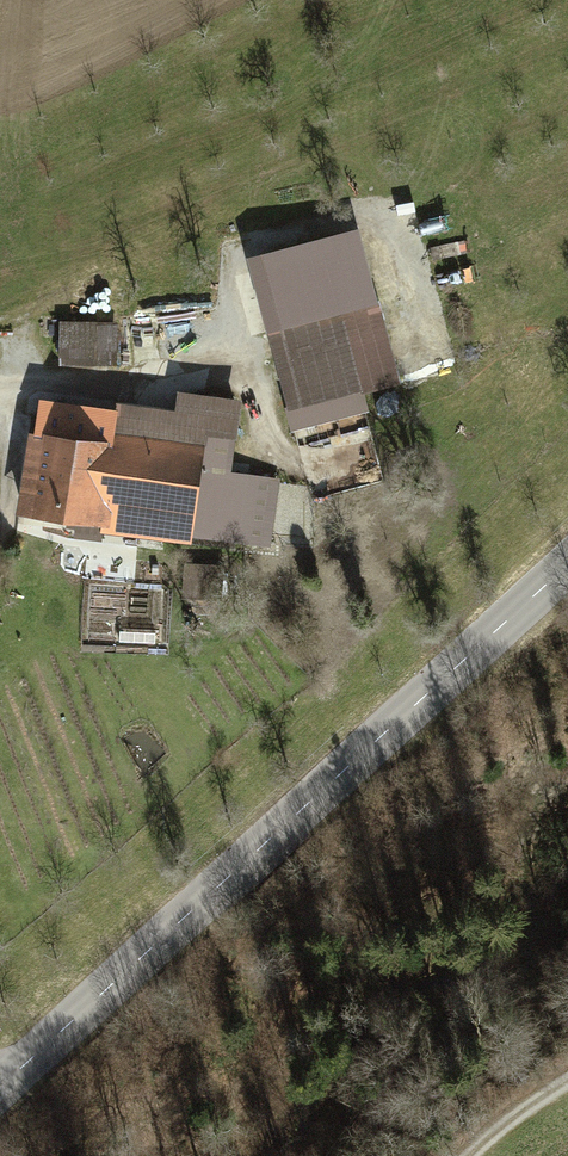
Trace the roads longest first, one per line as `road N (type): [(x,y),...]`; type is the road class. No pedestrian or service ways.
road 1 (tertiary): [(567,563),(0,1086)]
road 2 (track): [(567,1079),(469,1155)]

